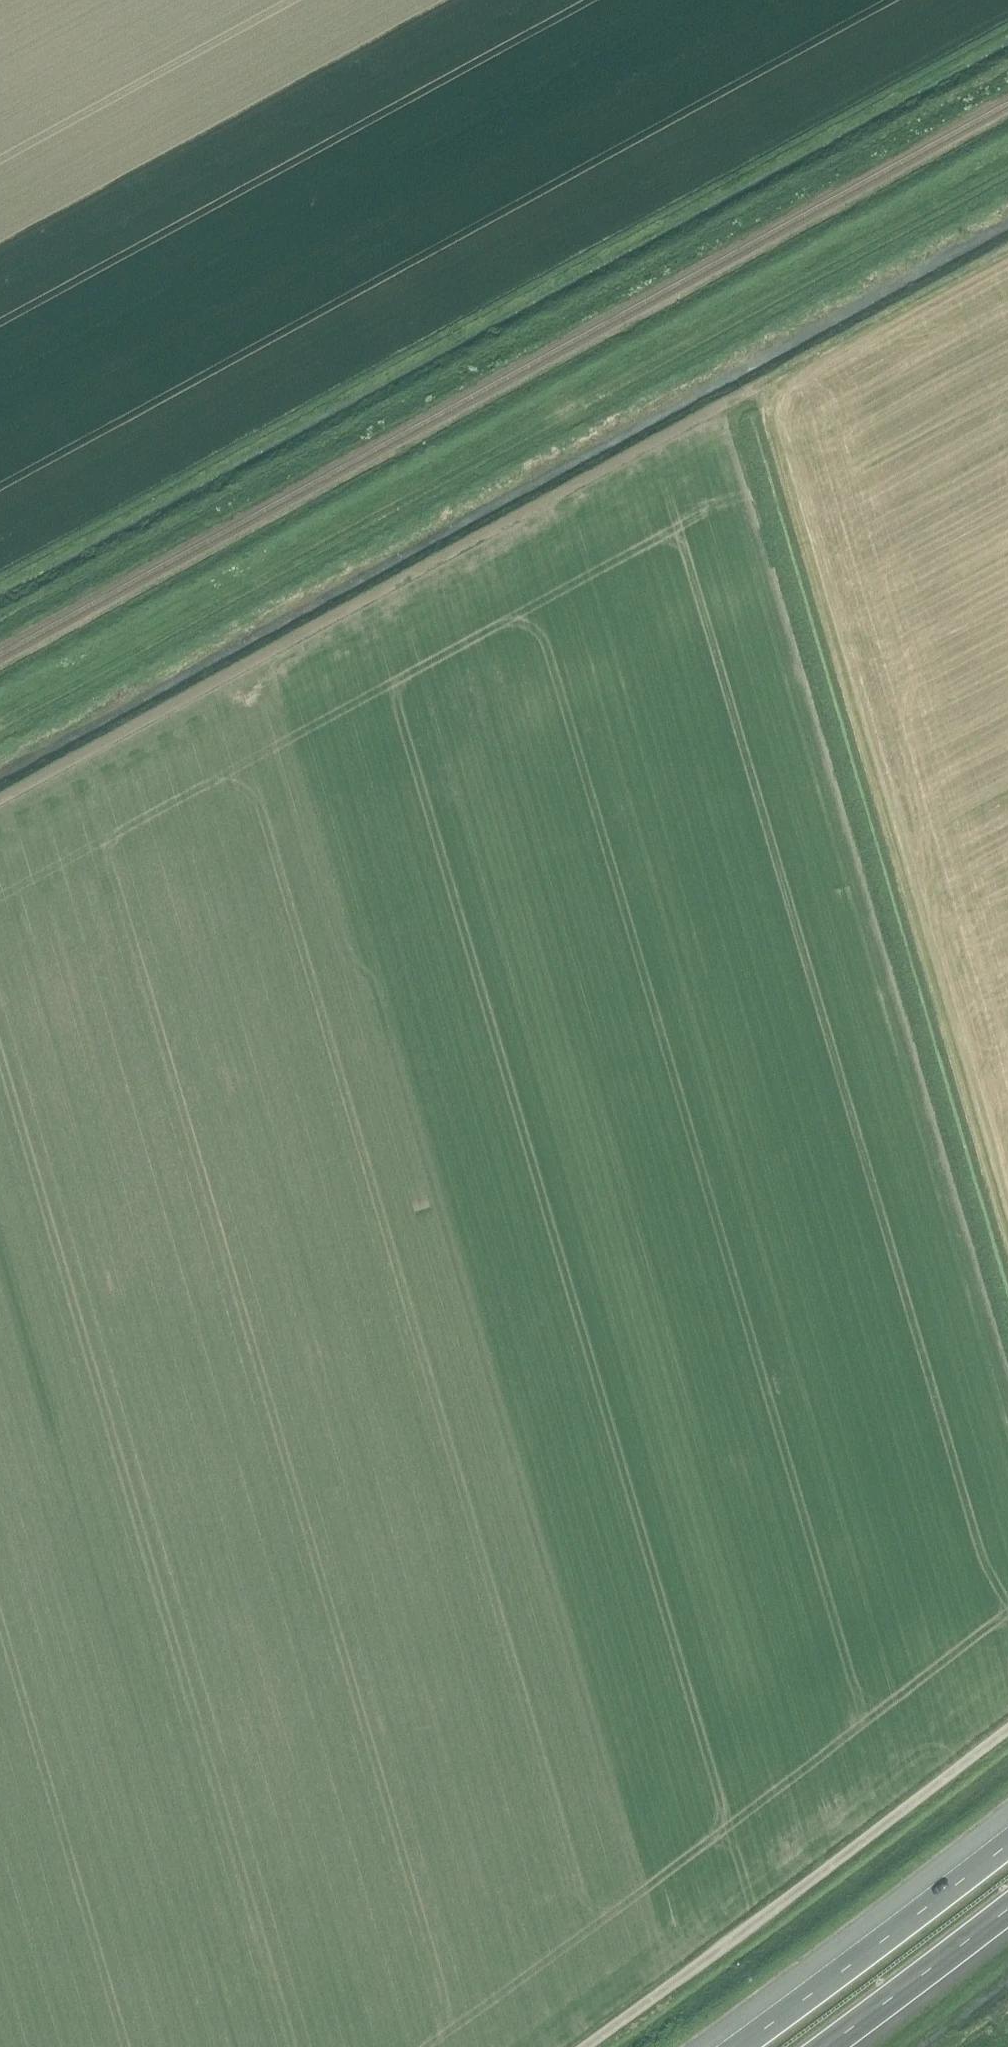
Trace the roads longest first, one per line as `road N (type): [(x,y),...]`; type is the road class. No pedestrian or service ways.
road 1 (unclassified): [(588,2046),(1007,1732)]
road 2 (motorway): [(1007,1845),(743,2046)]
road 3 (motorway): [(833,2046),(1007,1910)]

